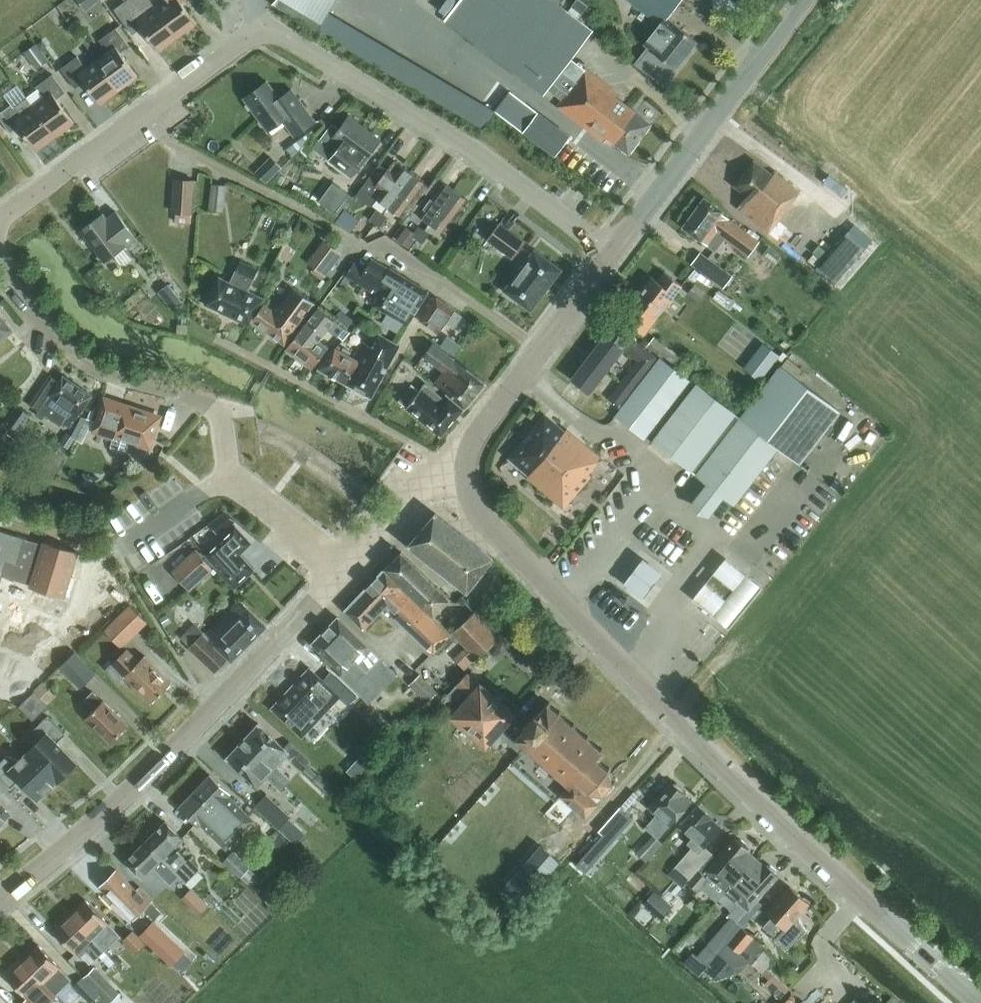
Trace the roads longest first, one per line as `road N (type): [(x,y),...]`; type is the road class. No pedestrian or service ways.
road 1 (secondary): [(980,1002),(645,688),(489,525),(467,480)]
road 2 (tertiary): [(0,903),(92,829),(204,721),(420,488),(467,480)]
road 3 (residential): [(619,258),(479,153),(265,23)]
road 4 (residential): [(0,219),(265,23)]
road 5 (secondary): [(619,258),(806,0)]
road 6 (secondary): [(467,480),(482,427),(619,258)]

